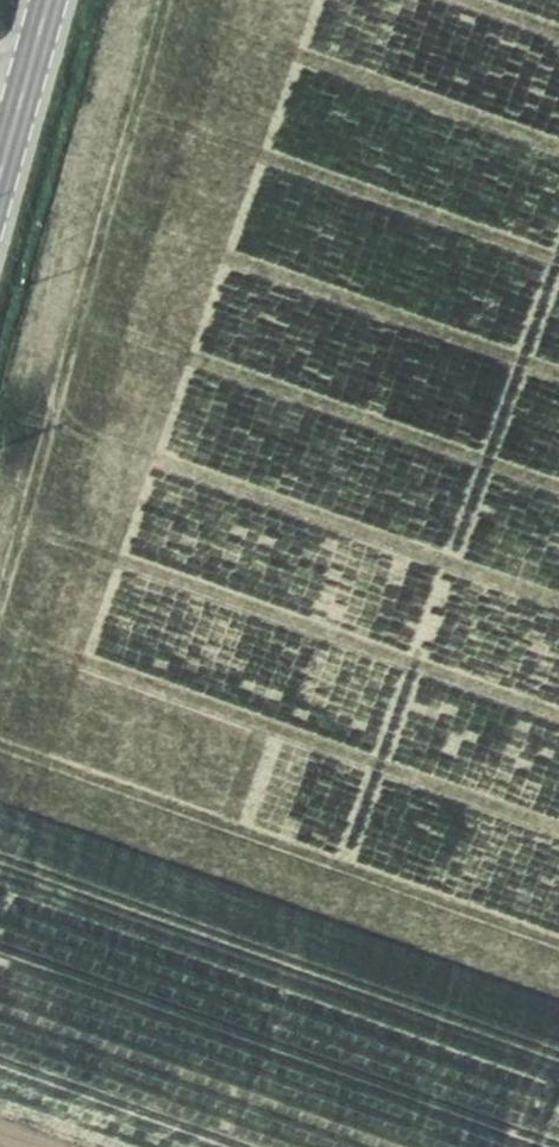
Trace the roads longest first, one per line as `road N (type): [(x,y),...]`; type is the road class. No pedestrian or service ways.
road 1 (tertiary): [(48,0),(0,175)]

